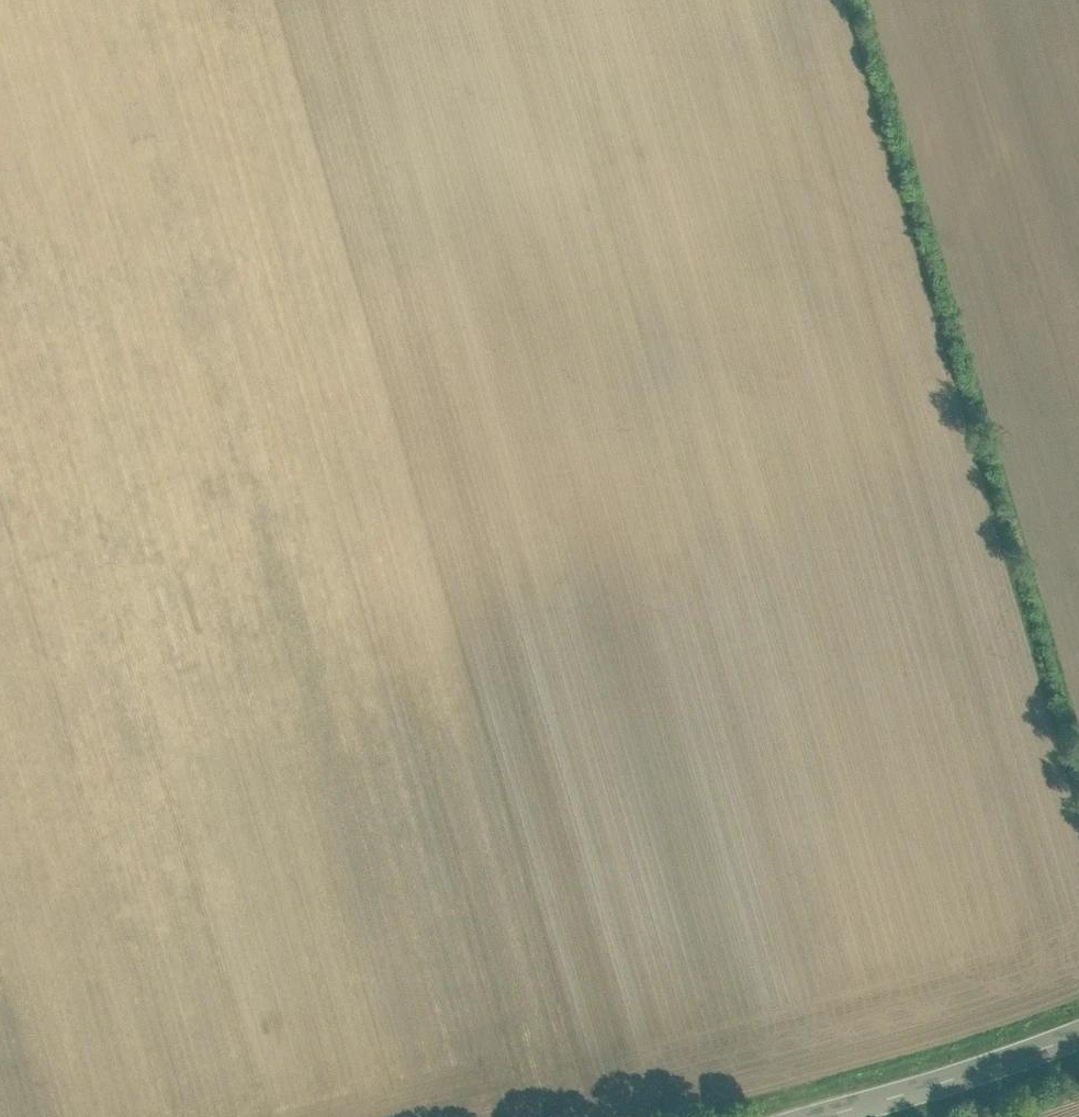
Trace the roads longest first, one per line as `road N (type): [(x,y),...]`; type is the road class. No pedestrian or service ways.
road 1 (tertiary): [(818,1116),(1078,1032)]

